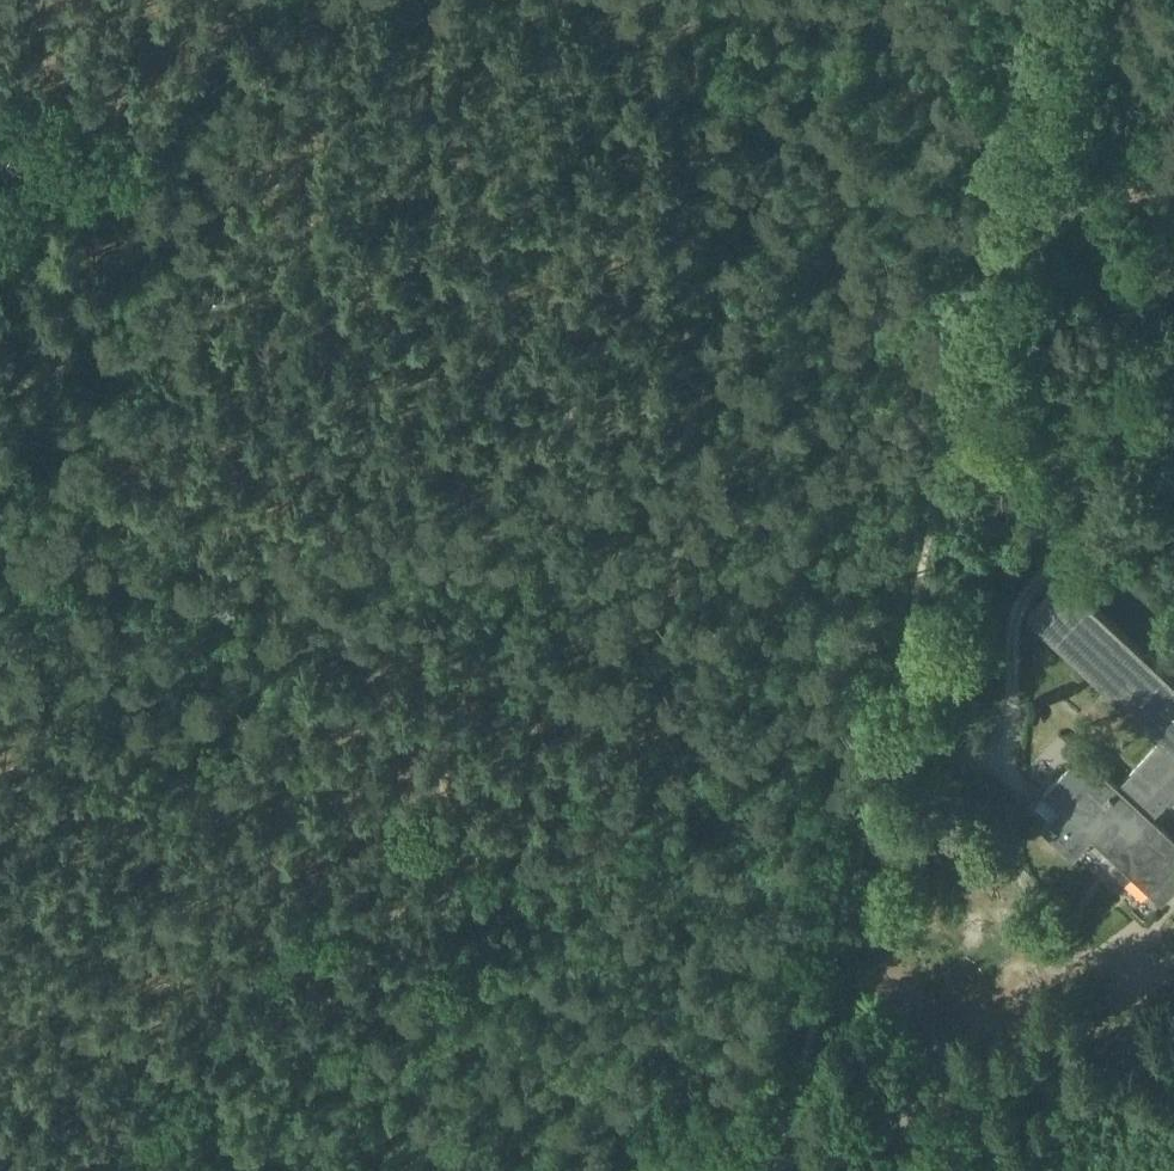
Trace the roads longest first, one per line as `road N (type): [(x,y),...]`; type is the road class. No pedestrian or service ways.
road 1 (track): [(760,1170),(863,761),(1032,0)]
road 2 (track): [(673,1170),(383,917),(554,853),(691,761),(698,735)]
road 3 (track): [(685,0),(698,735)]
road 4 (track): [(0,532),(698,735)]
road 5 (track): [(227,0),(0,395)]
road 6 (track): [(1046,803),(1013,771),(1015,618),(1026,594),(1048,572),(1079,564),(1173,593)]
road 7 (track): [(698,735),(878,767)]

